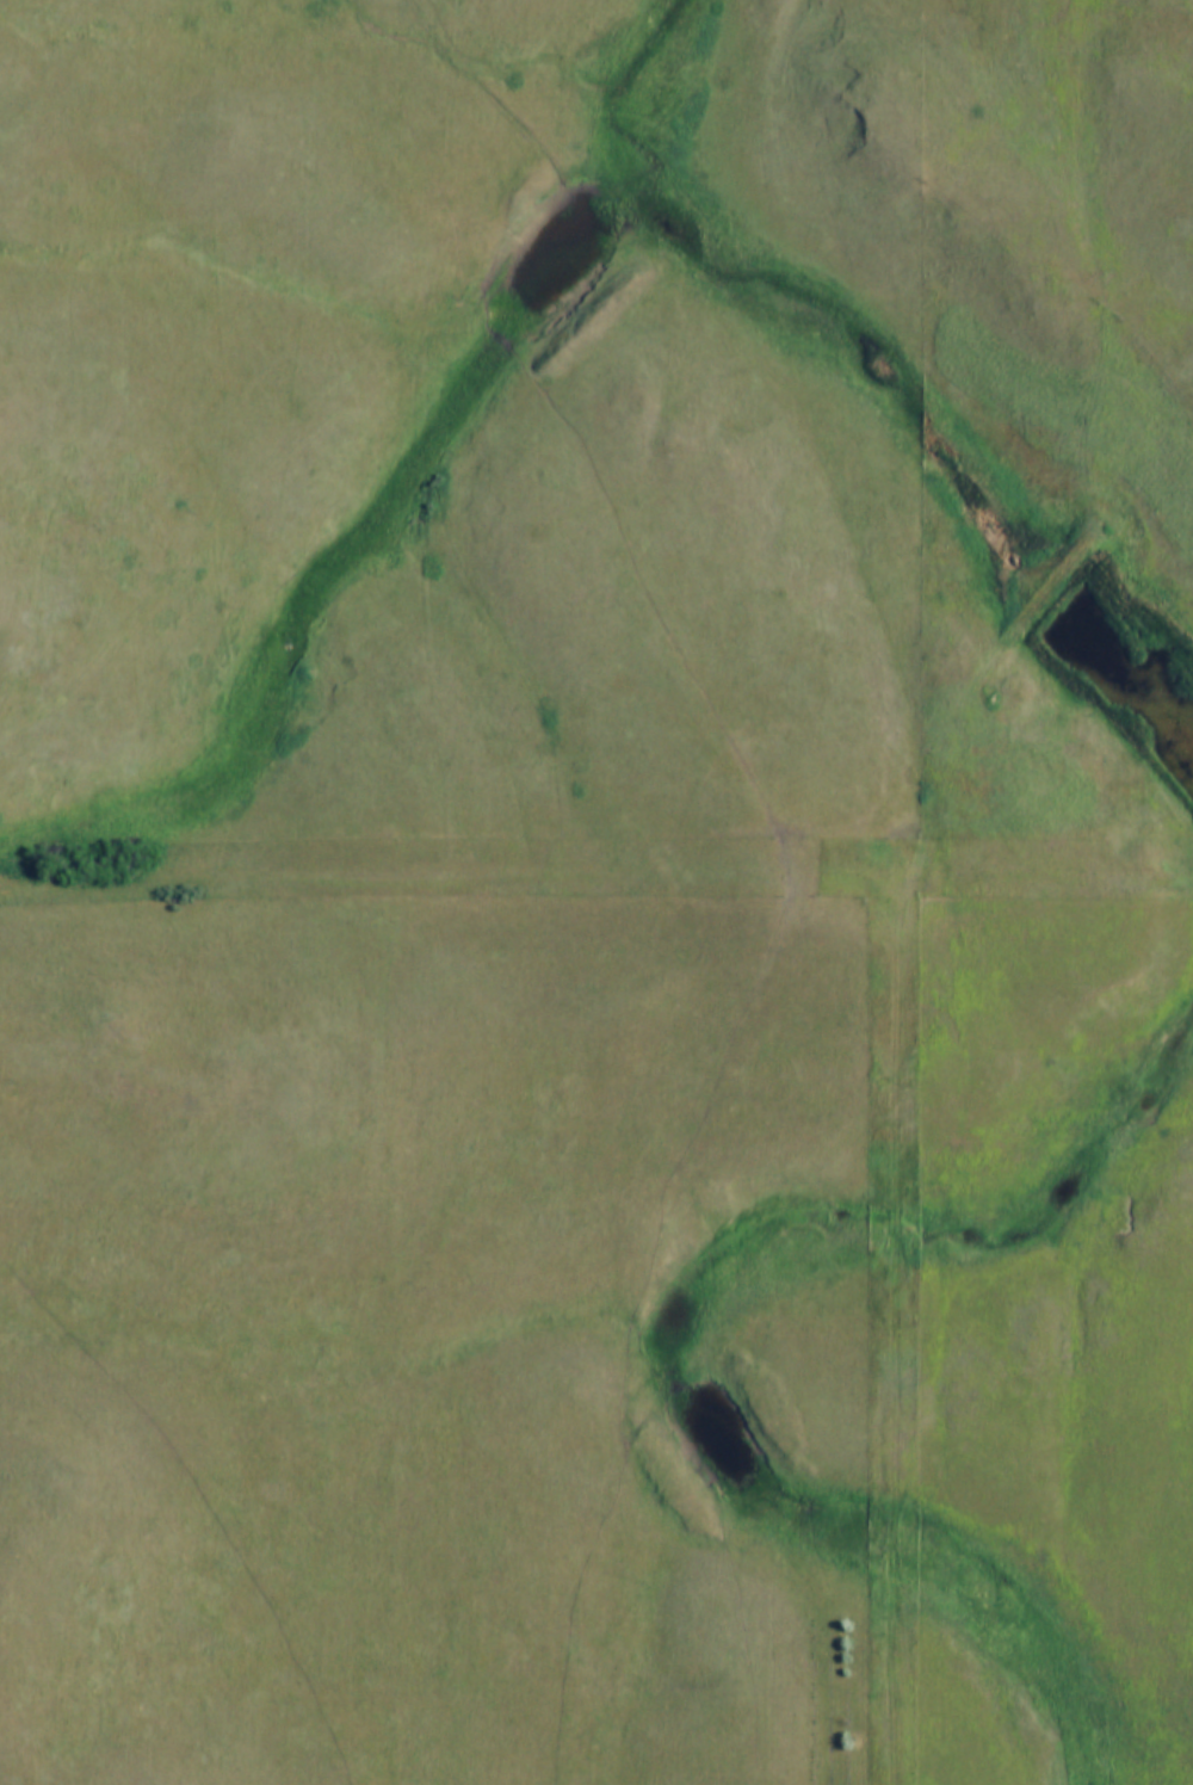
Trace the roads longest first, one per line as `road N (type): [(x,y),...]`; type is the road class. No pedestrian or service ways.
road 1 (track): [(851,892),(896,889),(928,854),(944,762),(966,693),(1090,533),(1094,505),(1006,444),(944,385),(929,336),(947,297),(964,290),(1032,327),(1075,329),(1113,314),(1078,166),(1039,73),(1025,0)]
road 2 (track): [(904,1784),(903,1622),(890,1538),(913,1443),(897,1218),(911,1112),(907,945),(896,889)]
road 3 (track): [(851,892),(666,870),(0,889)]

